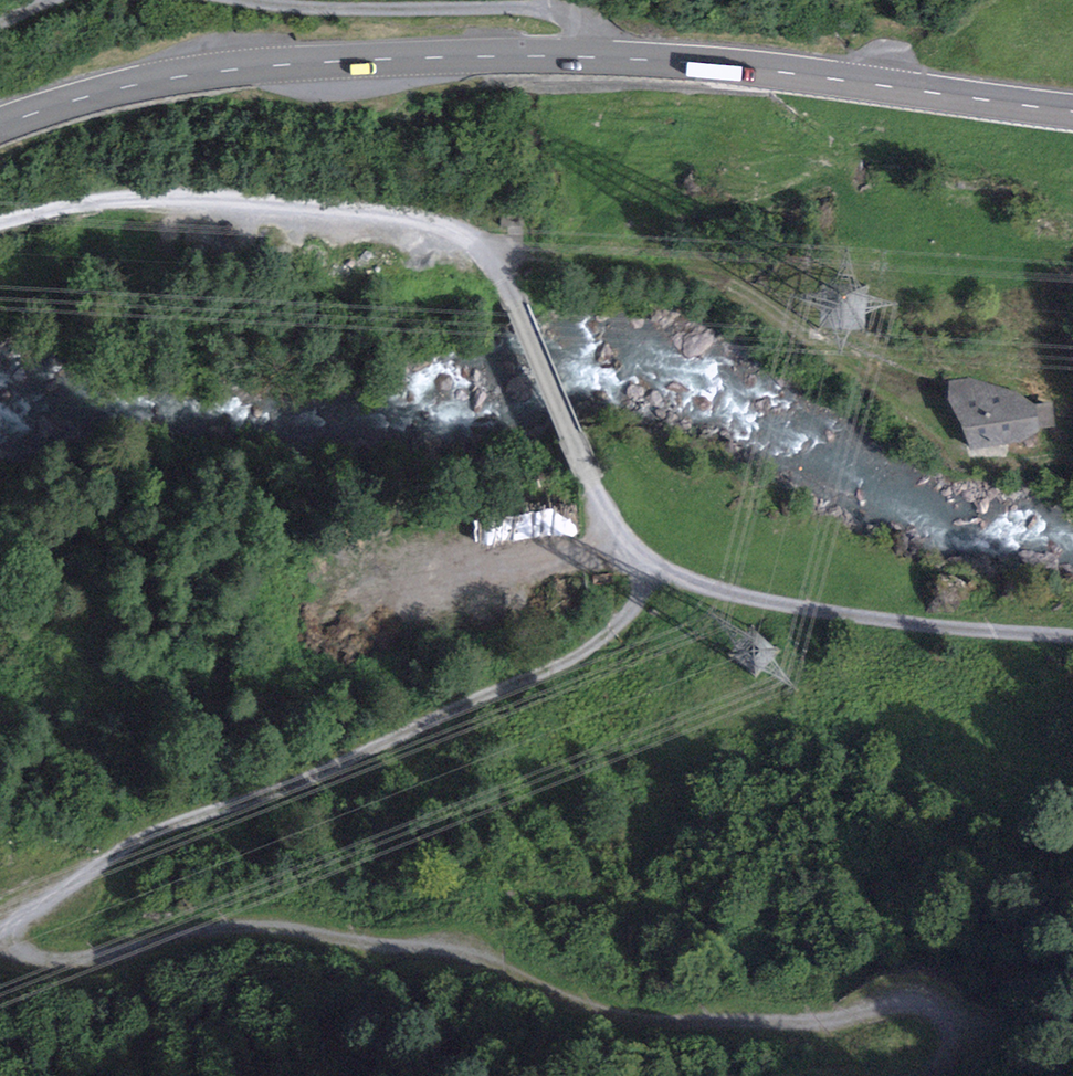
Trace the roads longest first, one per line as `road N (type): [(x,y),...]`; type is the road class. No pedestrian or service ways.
road 1 (secondary): [(0,124),(97,91),(242,68),(602,55),(1072,109)]
road 2 (track): [(0,943),(59,960),(260,921),(368,942),(467,946),(558,998),(621,1018),(830,1025),(876,994),(919,990),(948,1007),(954,1035),(948,1067),(932,1075)]
road 3 (track): [(0,934),(135,841),(310,779),(587,650),(621,623),(646,568)]
road 4 (track): [(929,396),(813,339),(721,279),(489,253)]
road 5 (track): [(461,232),(420,216),(345,207),(155,195),(0,223)]
road 6 (track): [(1072,636),(793,606),(646,568)]
road 7 (track): [(646,568),(605,513),(503,277),(489,253),(461,232)]
road 8 (track): [(257,0),(554,7),(587,26),(602,55)]

